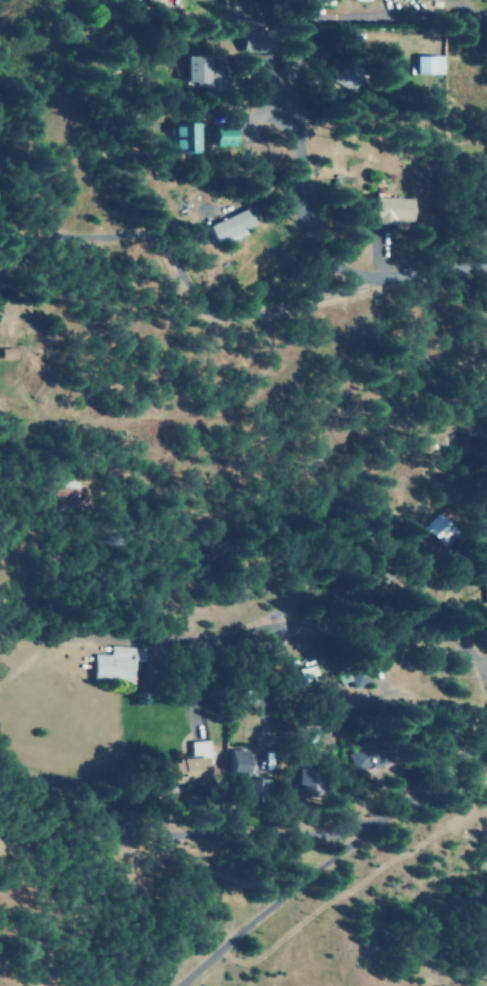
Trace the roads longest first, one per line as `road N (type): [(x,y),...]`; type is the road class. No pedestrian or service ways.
road 1 (residential): [(453,659),(445,703),(423,733),(374,755),(293,742),(74,666)]
road 2 (residential): [(486,261),(361,278),(237,317),(208,313),(152,244)]
road 3 (residential): [(202,536),(313,558),(354,588),(372,617),(453,659),(486,642)]
road 4 (residential): [(361,278),(282,73)]

